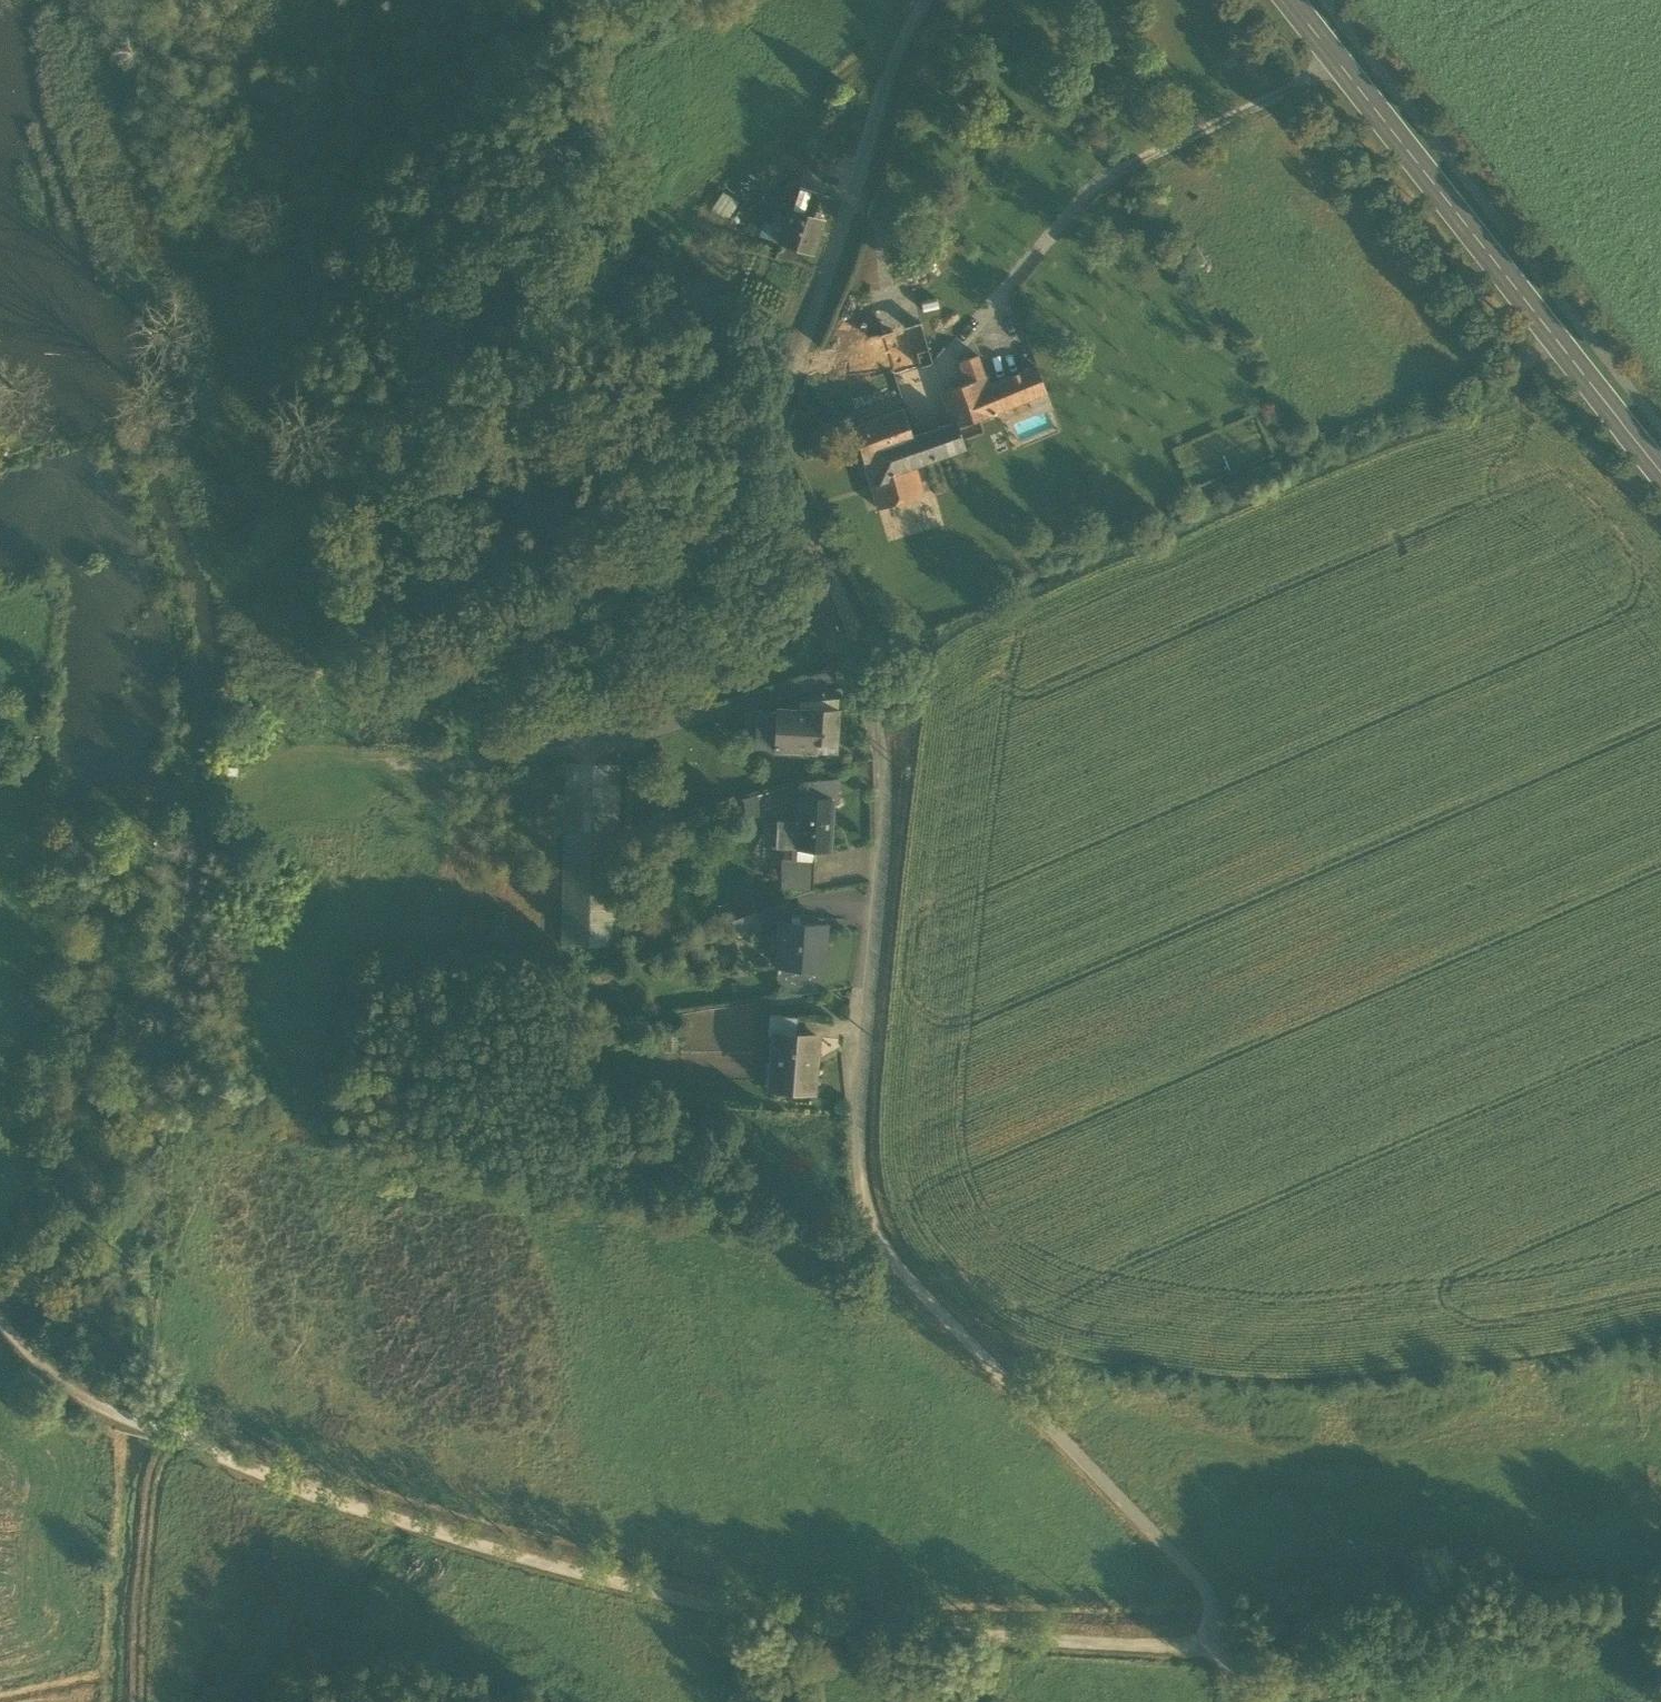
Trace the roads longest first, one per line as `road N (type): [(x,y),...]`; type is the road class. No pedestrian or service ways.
road 1 (residential): [(1242,1701),(1233,1644),(1210,1589),(880,1244),(859,1055),(892,843),(886,692),(768,448),(772,400),(846,239),(922,0)]
road 2 (track): [(0,1315),(80,1416),(187,1430),(358,1512),(770,1623),(904,1636),(1233,1644)]
road 3 (track): [(911,16),(262,562)]
road 4 (tertiary): [(1660,470),(1290,0)]

